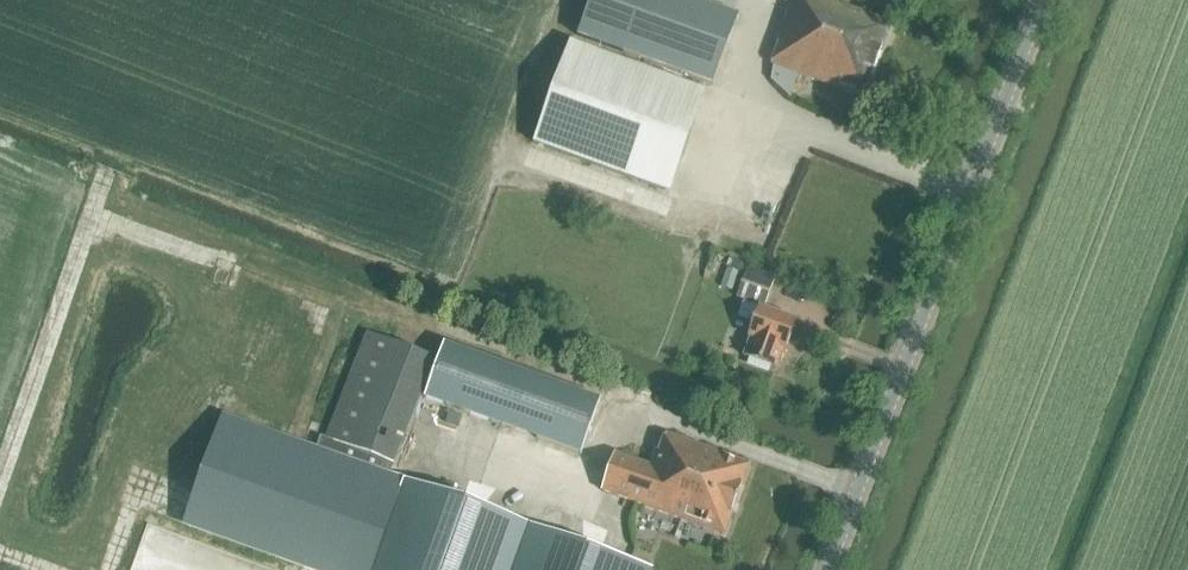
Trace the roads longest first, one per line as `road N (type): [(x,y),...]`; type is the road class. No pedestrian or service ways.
road 1 (unclassified): [(830,569),(1046,0)]

